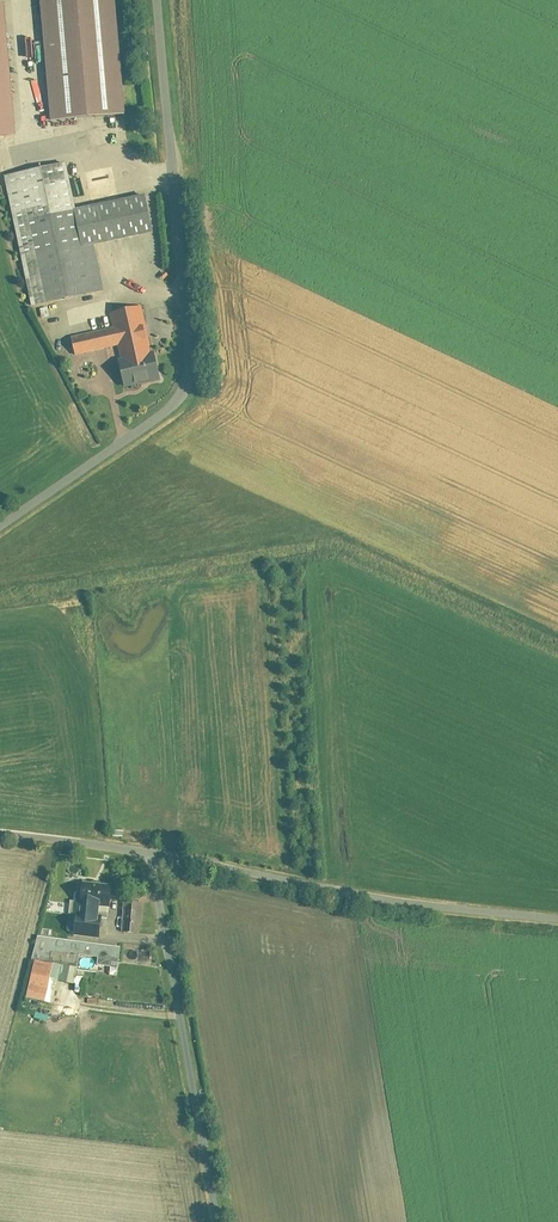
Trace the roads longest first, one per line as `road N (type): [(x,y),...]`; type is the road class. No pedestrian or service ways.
road 1 (residential): [(156,0),(191,382),(172,409),(0,527)]
road 2 (residential): [(557,923),(153,856)]
road 3 (residential): [(217,1221),(153,856)]
road 4 (residential): [(153,856),(0,834)]

